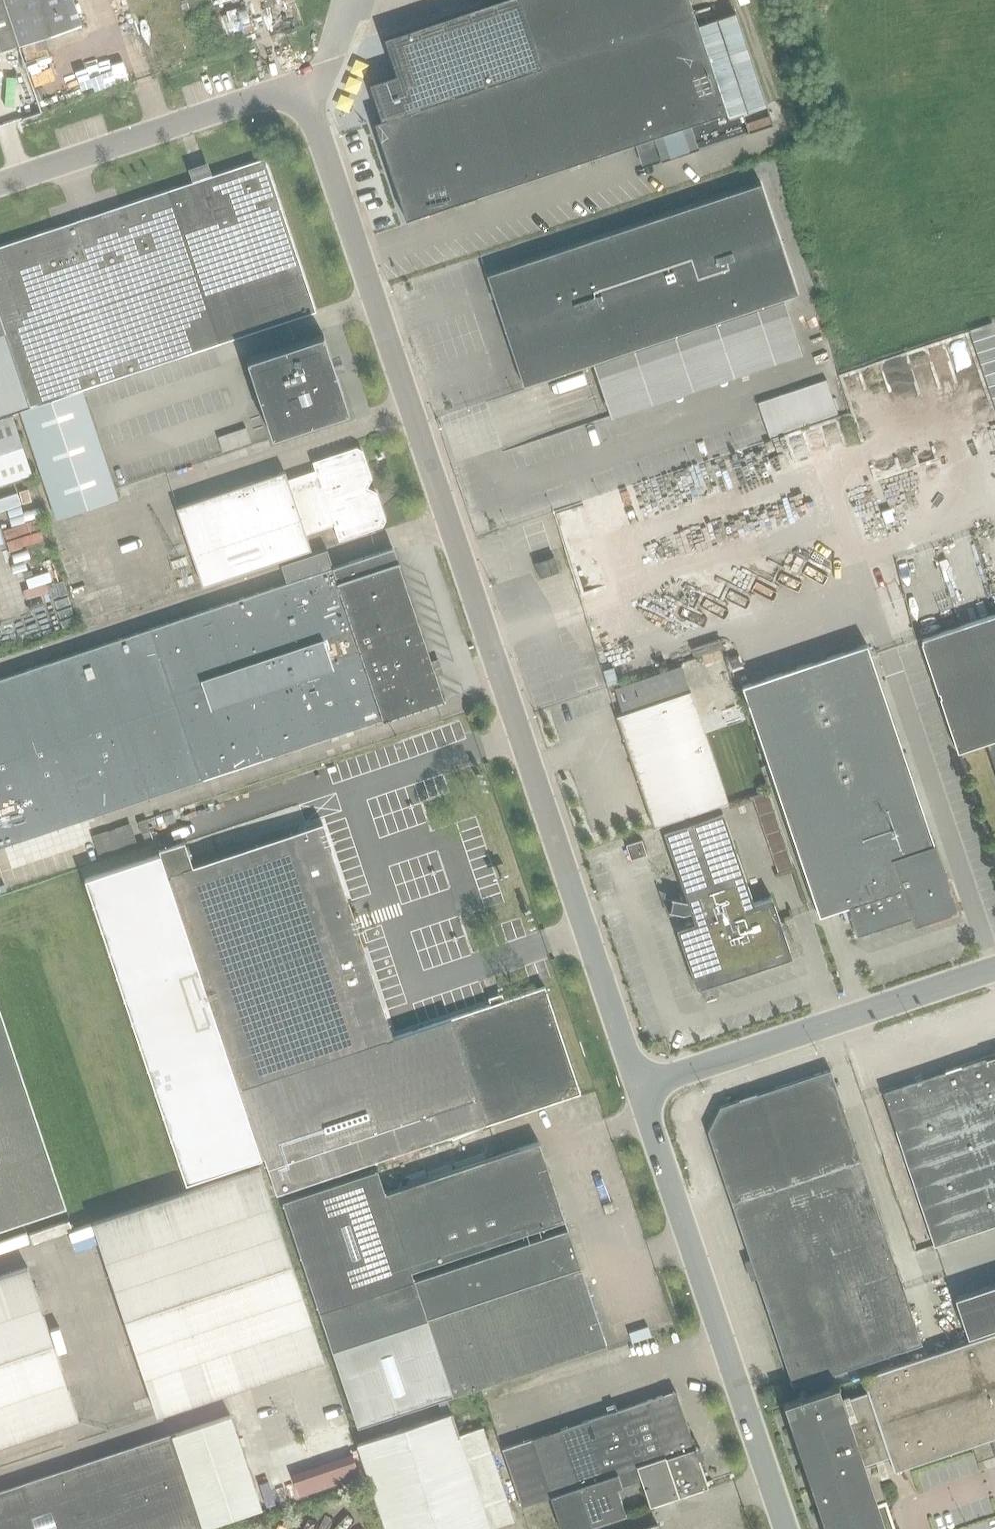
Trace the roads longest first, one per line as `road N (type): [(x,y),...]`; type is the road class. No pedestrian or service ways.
road 1 (unclassified): [(638,1088),(302,82)]
road 2 (unclassified): [(786,1528),(638,1088)]
road 3 (unclassified): [(638,1088),(994,969)]
road 4 (unclassified): [(0,183),(302,82)]

